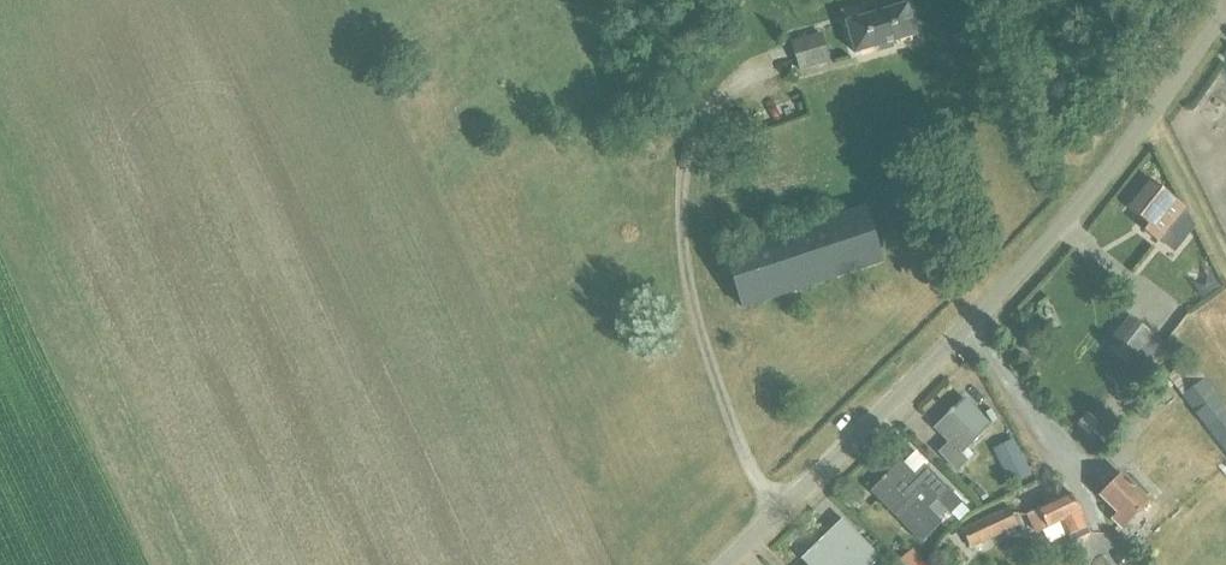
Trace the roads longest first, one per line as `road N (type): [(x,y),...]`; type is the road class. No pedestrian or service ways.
road 1 (unclassified): [(724,564),(1052,236),(1225,9)]

